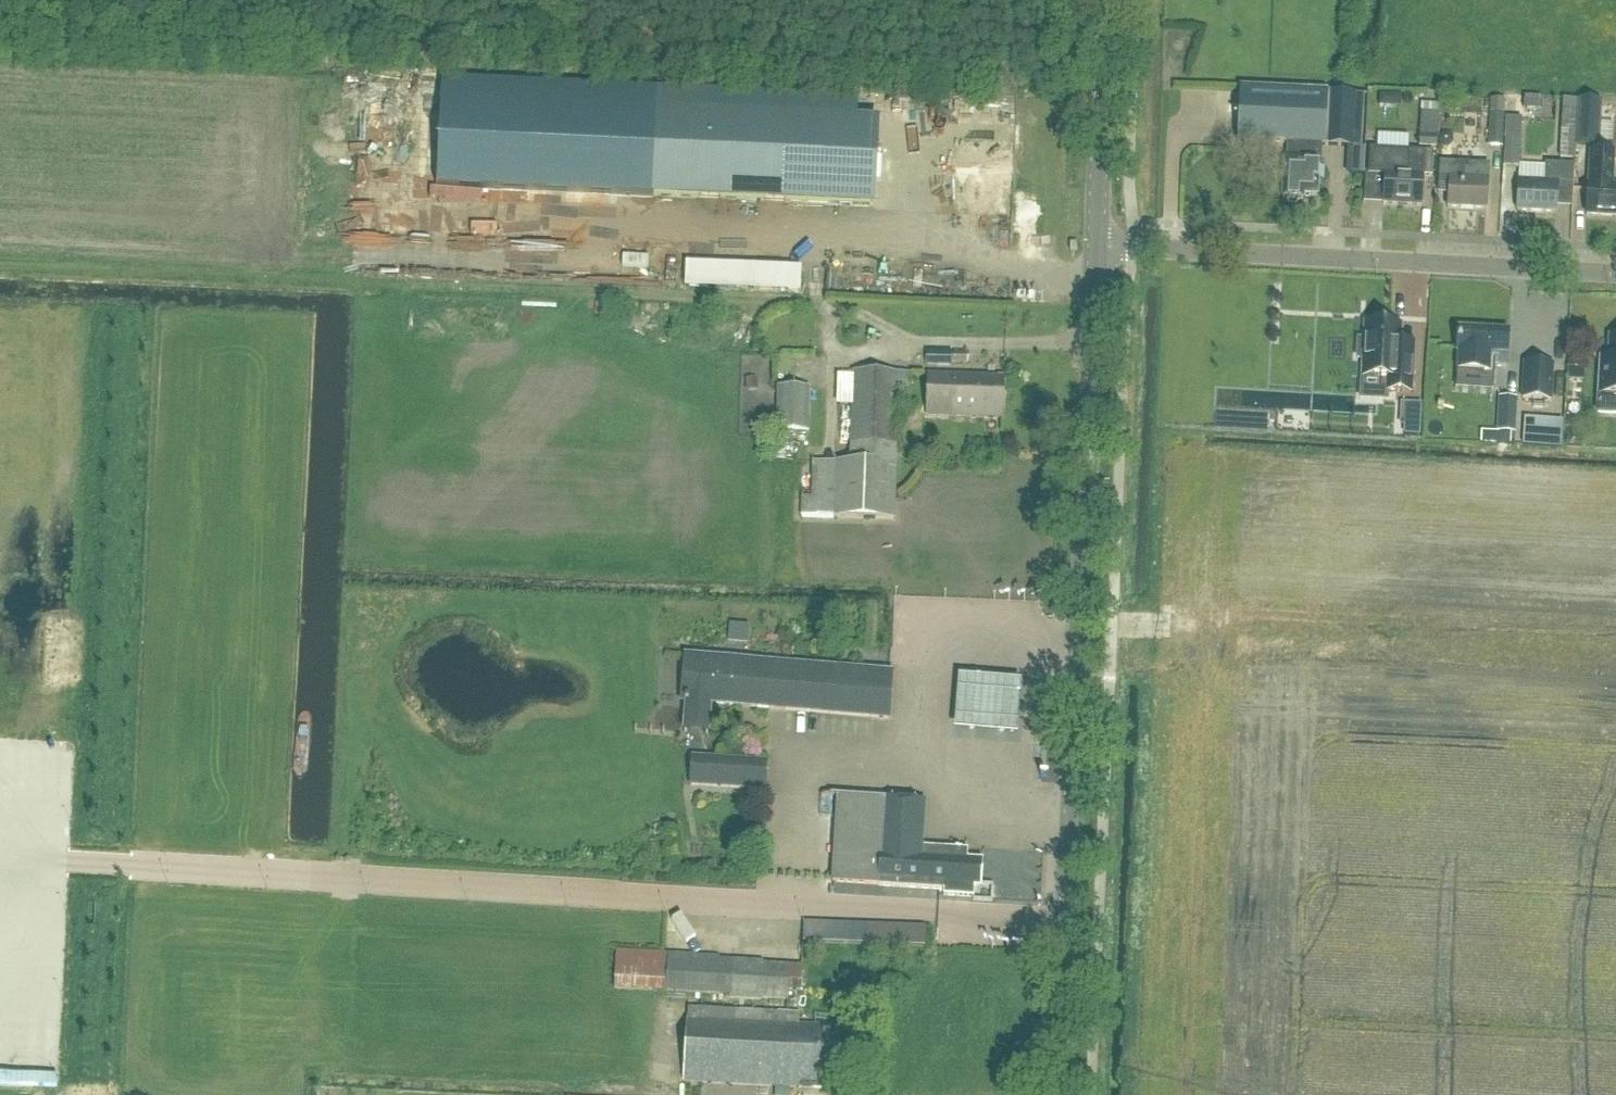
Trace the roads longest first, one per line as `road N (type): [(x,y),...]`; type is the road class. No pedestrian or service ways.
road 1 (secondary): [(1062,1094),(1097,249)]
road 2 (unclassified): [(1615,275),(1097,249)]
road 3 (secondary): [(1097,249),(1105,0)]

